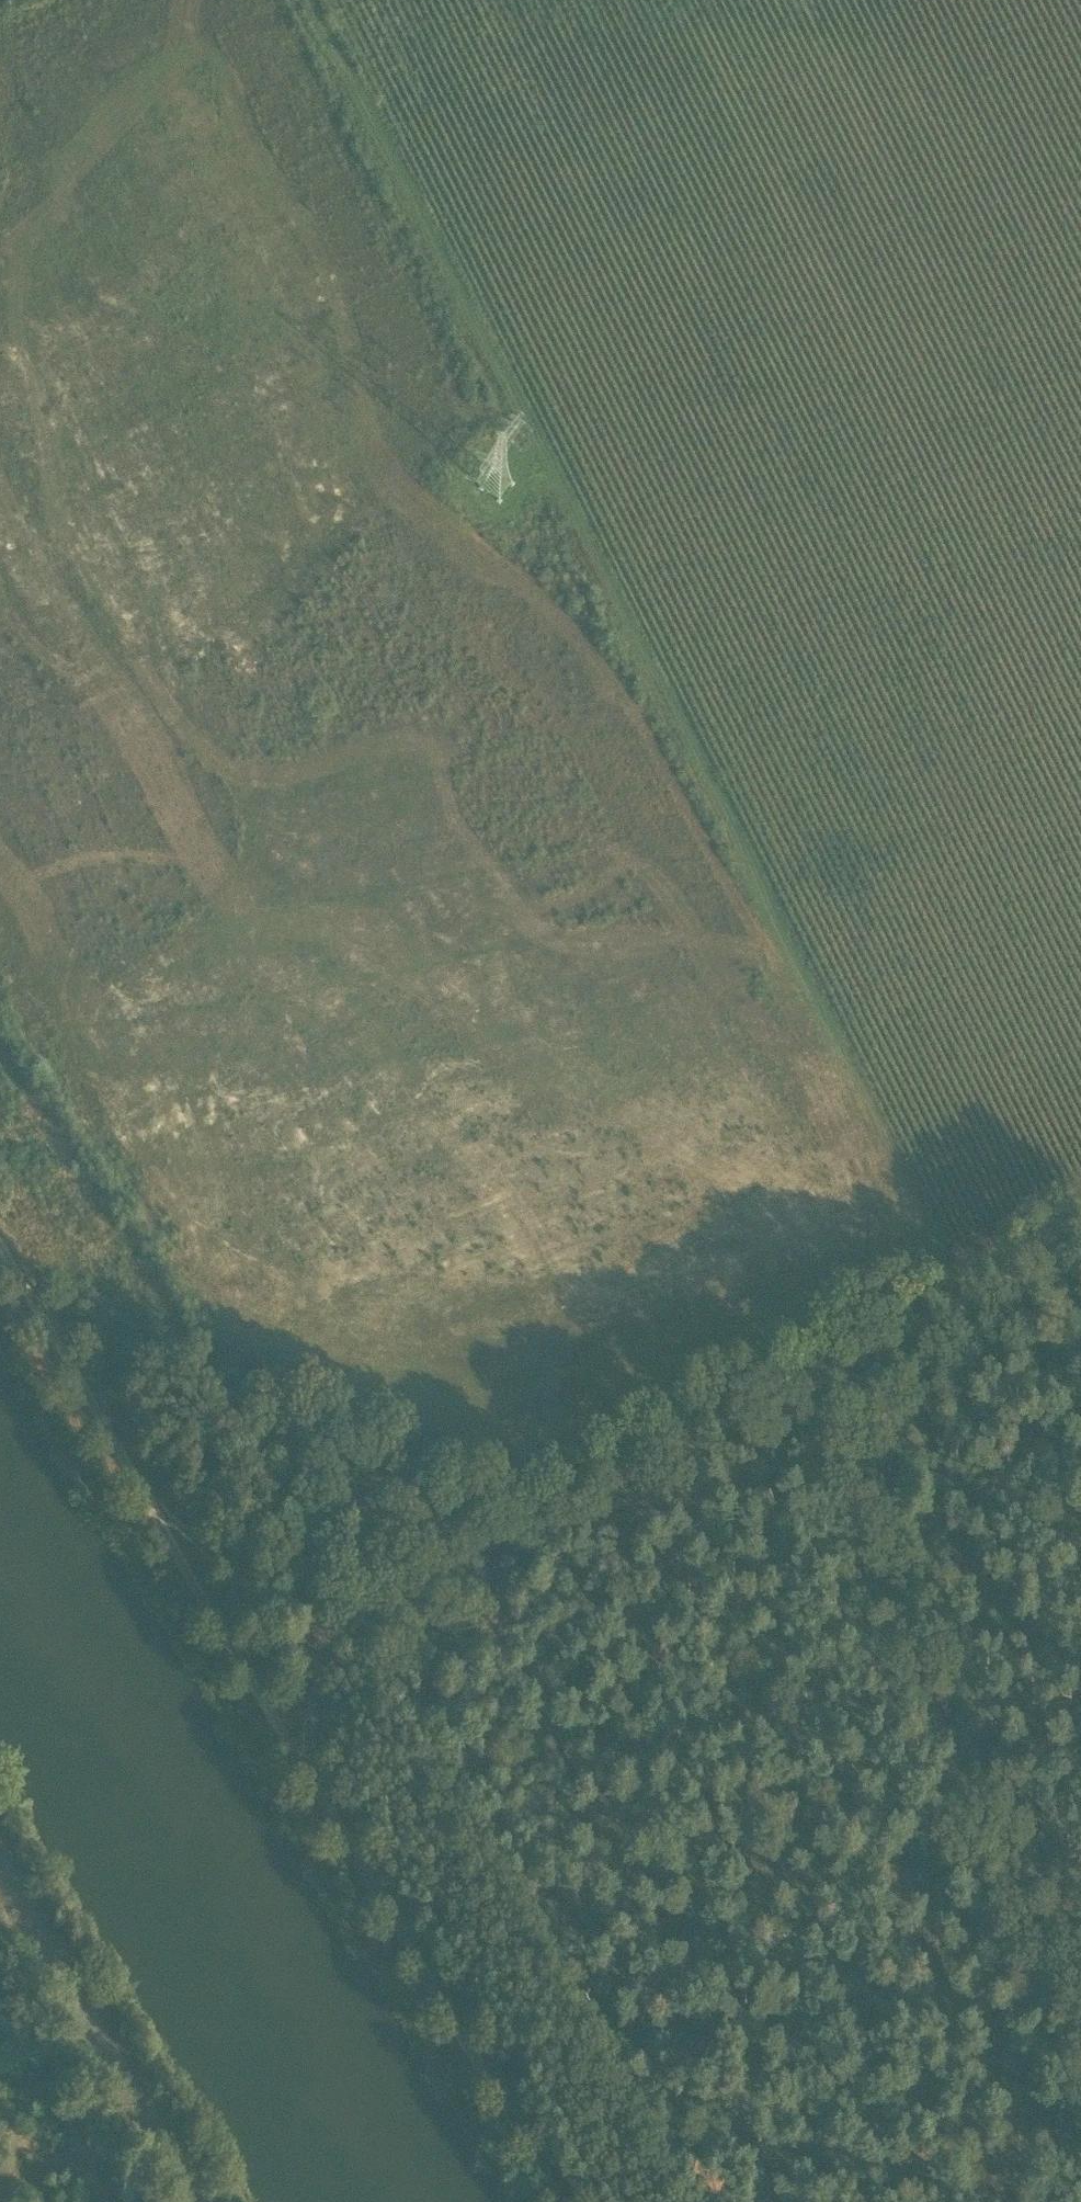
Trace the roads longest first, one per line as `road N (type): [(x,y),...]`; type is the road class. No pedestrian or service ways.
road 1 (track): [(373,1609),(795,1368),(977,1279)]
road 2 (track): [(0,1249),(154,1512),(176,1520),(321,1640)]
road 3 (track): [(561,2201),(309,1779)]
road 4 (unclassified): [(183,2201),(0,1895)]
road 5 (track): [(309,1779),(154,1512)]
road 6 (track): [(309,1779),(321,1640)]

